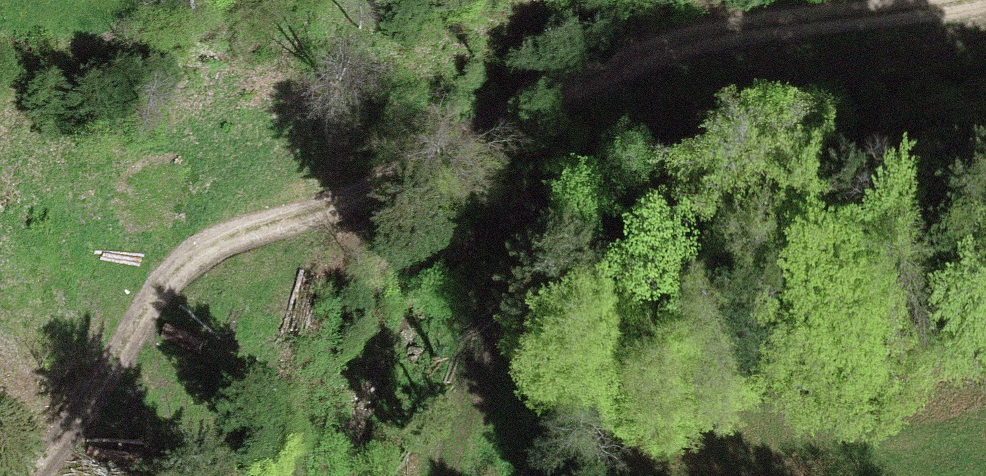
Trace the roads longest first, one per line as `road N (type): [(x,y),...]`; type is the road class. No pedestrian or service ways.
road 1 (track): [(33,475),(198,259),(232,237),(361,194),(548,95),(679,43),(751,20),(964,0)]
road 2 (track): [(985,25),(867,64),(717,89),(628,149),(618,218),(532,268),(479,330),(449,475)]

